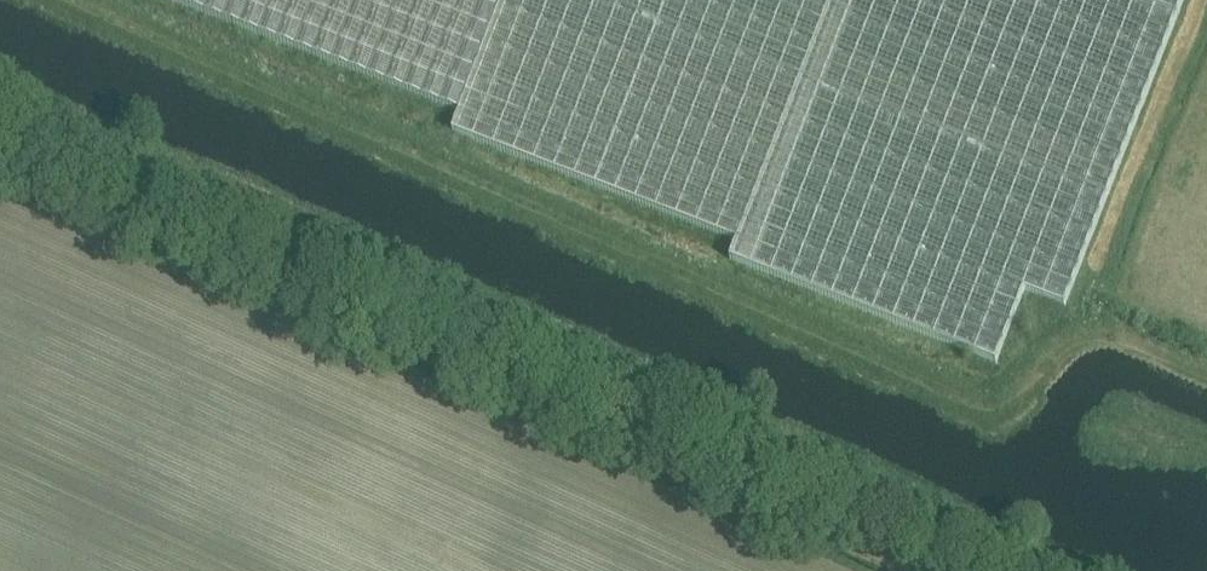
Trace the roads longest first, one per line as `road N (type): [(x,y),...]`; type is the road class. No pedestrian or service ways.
road 1 (unclassified): [(1032,570),(0,110)]

